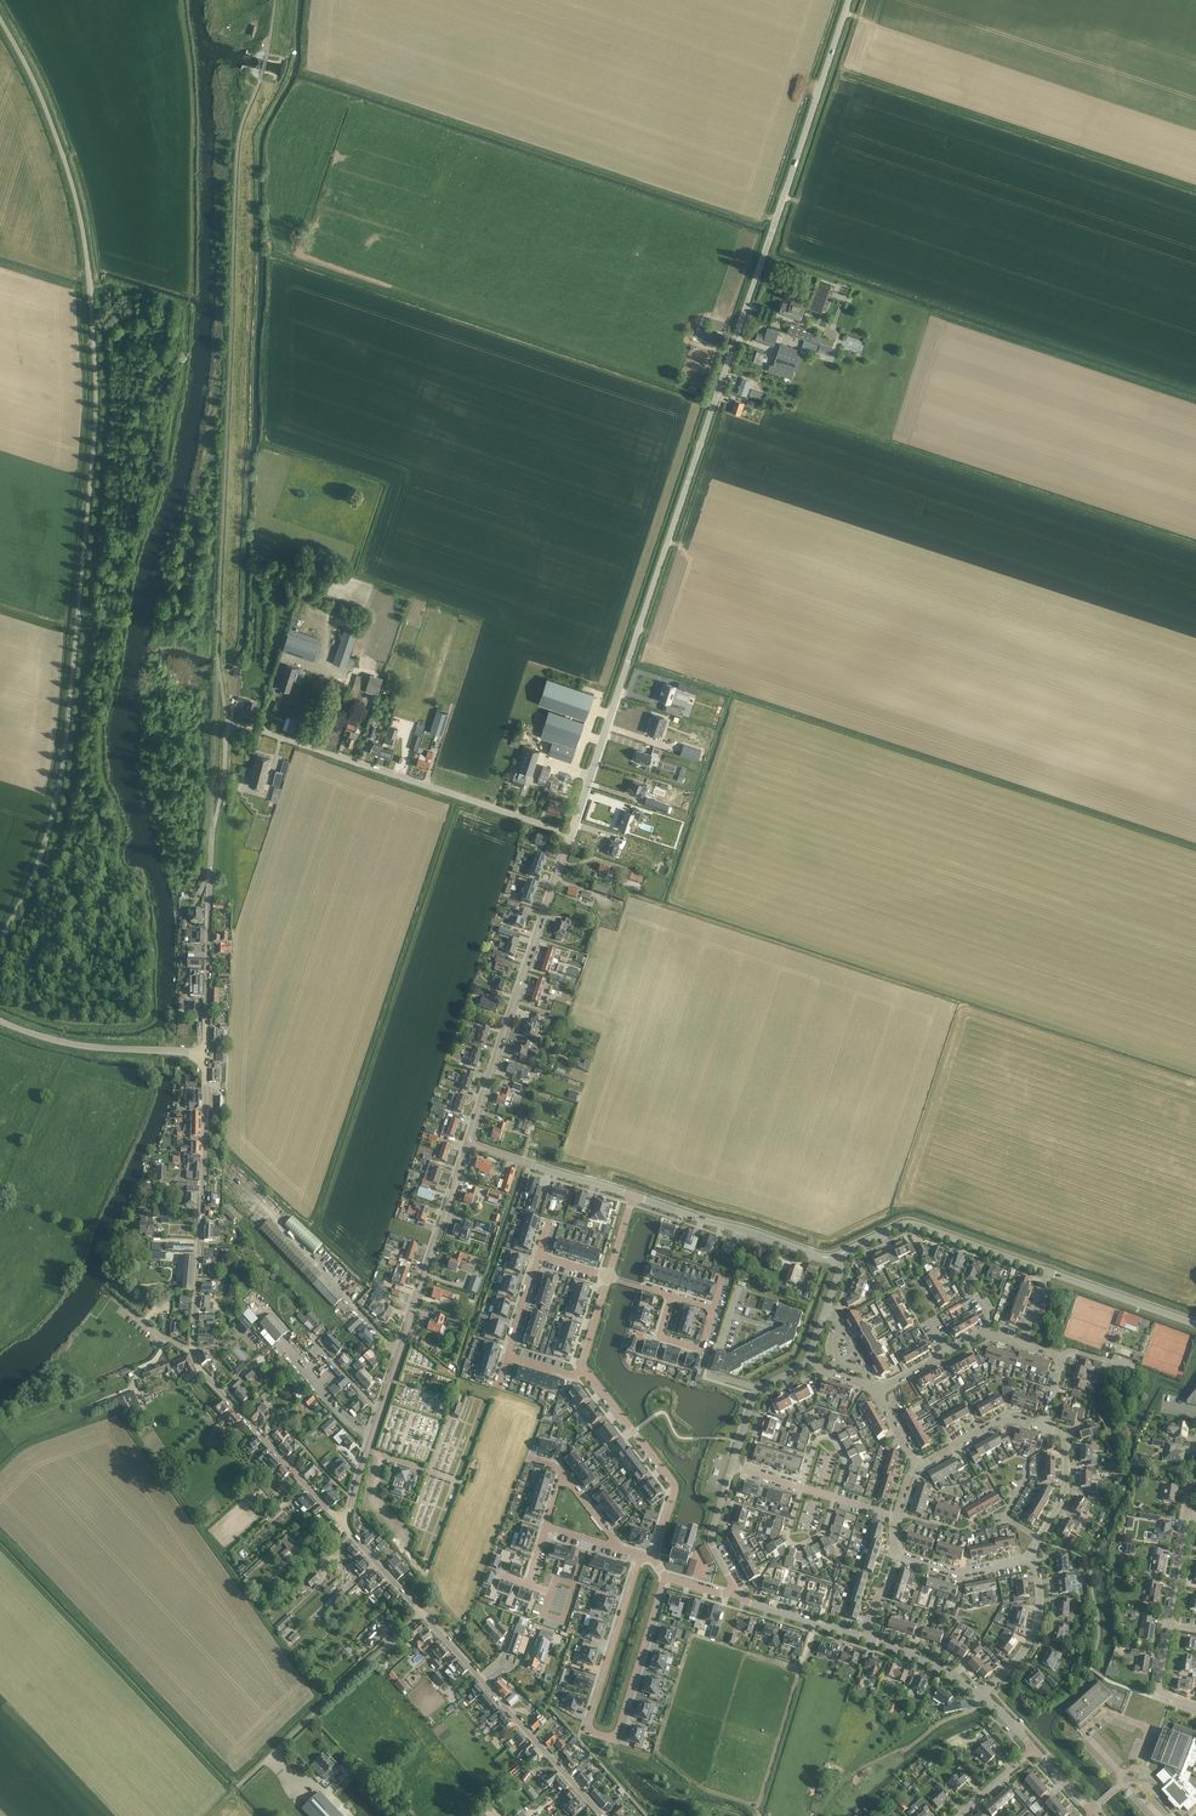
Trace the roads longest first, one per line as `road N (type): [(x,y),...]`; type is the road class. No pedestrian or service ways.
road 1 (tertiary): [(0,945),(33,886),(65,771),(97,406),(76,193),(49,115),(0,20)]
road 2 (tertiary): [(571,836),(849,0)]
road 3 (unclassified): [(218,671),(237,155),(276,0)]
road 4 (tertiary): [(343,1527),(195,1358),(205,1053)]
road 5 (tertiary): [(343,1527),(471,1142)]
road 6 (track): [(800,1669),(758,1805),(703,1791),(657,1748),(692,1635)]
road 7 (residential): [(666,1577),(621,1730),(598,1733),(592,1721),(641,1555)]
road 8 (unclassified): [(571,836),(228,722)]
road 9 (tertiary): [(471,1142),(571,836)]
road 10 (tertiary): [(604,1815),(421,1612)]
road 11 (unclassified): [(239,1787),(421,1612)]
road 12 (residential): [(654,1561),(673,1483),(582,1365)]
road 13 (residential): [(1049,1272),(910,1224),(837,1255)]
road 14 (residential): [(205,1053),(211,836)]
road 15 (residential): [(837,1255),(634,1195)]
road 16 (residential): [(634,1195),(471,1142)]
road 17 (residential): [(896,1516),(733,1468)]
road 18 (tertiary): [(162,1050),(75,1045),(0,1021)]
road 19 (unclassified): [(211,836),(218,671)]
road 20 (residential): [(1029,1558),(1041,1596),(1038,1626),(981,1694)]
road 21 (residential): [(1195,1325),(1049,1272)]
road 22 (residential): [(866,1640),(743,1599),(736,1590)]
road 23 (residential): [(733,1468),(756,1395),(809,1359)]
road 24 (residential): [(1029,1558),(958,1573),(898,1552)]
road 25 (residential): [(919,1466),(997,1423),(1042,1426)]
road 26 (residential): [(1042,1426),(1067,1440),(1067,1484),(1040,1538)]
road 27 (residential): [(736,1590),(712,1541),(733,1468)]
road 28 (residential): [(981,1694),(944,1668),(866,1640)]
road 29 (residential): [(713,1309),(701,1348),(659,1336),(671,1296)]
road 30 (residential): [(987,1333),(877,1392)]

